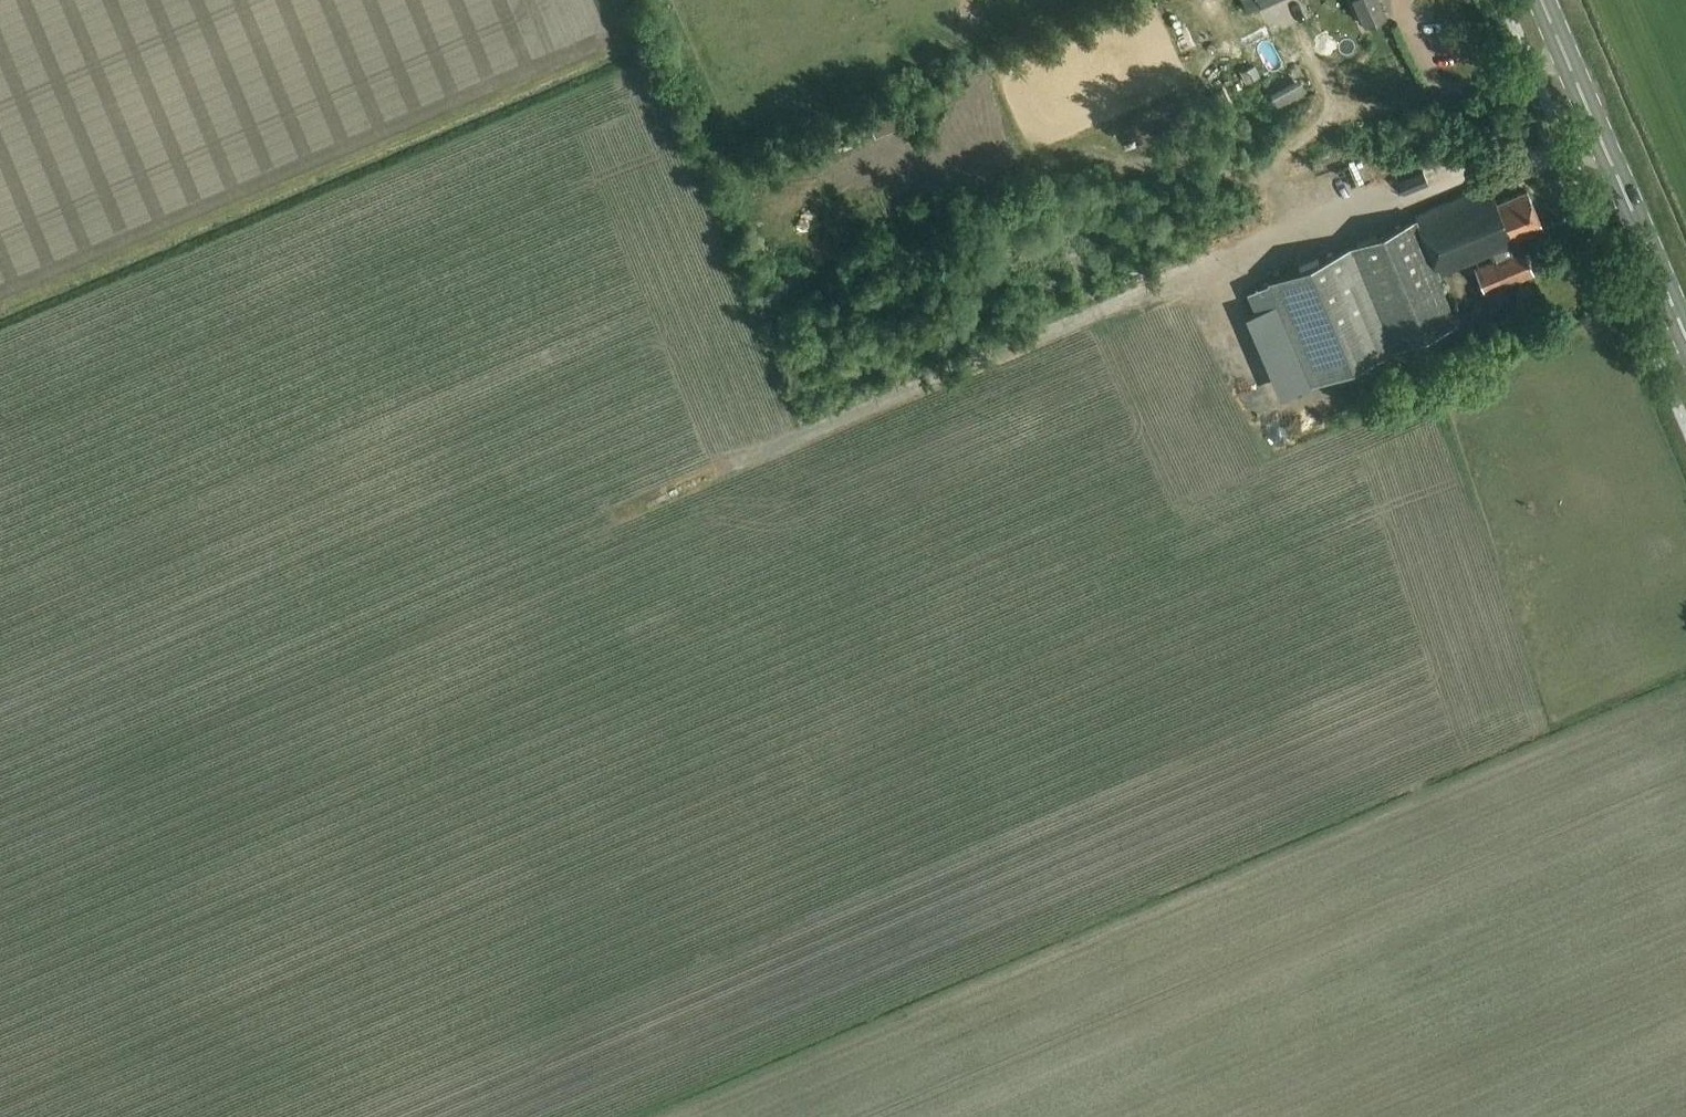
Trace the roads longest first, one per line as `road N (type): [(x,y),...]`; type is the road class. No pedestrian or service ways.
road 1 (primary): [(1685,340),(1541,0)]

